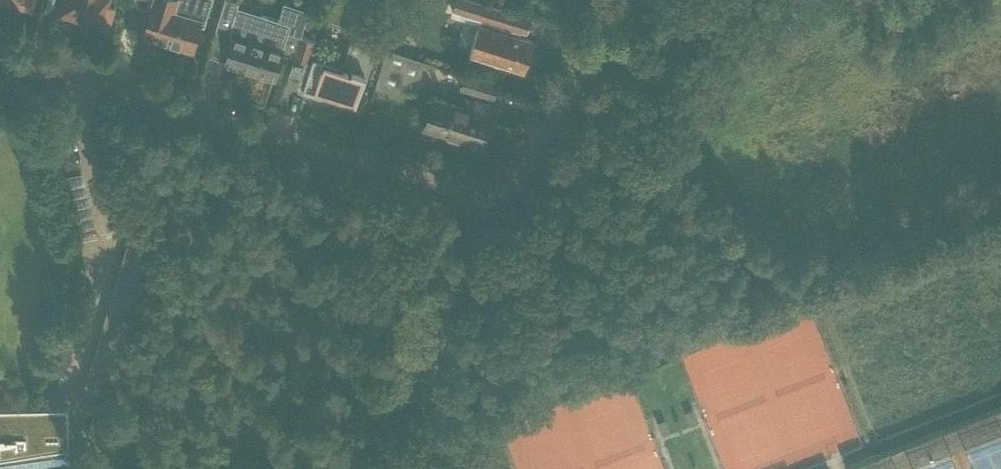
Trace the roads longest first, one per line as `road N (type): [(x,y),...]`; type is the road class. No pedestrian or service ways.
road 1 (residential): [(503,204),(0,52)]
road 2 (unclassified): [(458,468),(435,380),(440,331),(459,277),(503,204)]
road 3 (residential): [(503,204),(619,0)]
road 4 (track): [(325,468),(405,396),(437,386)]

